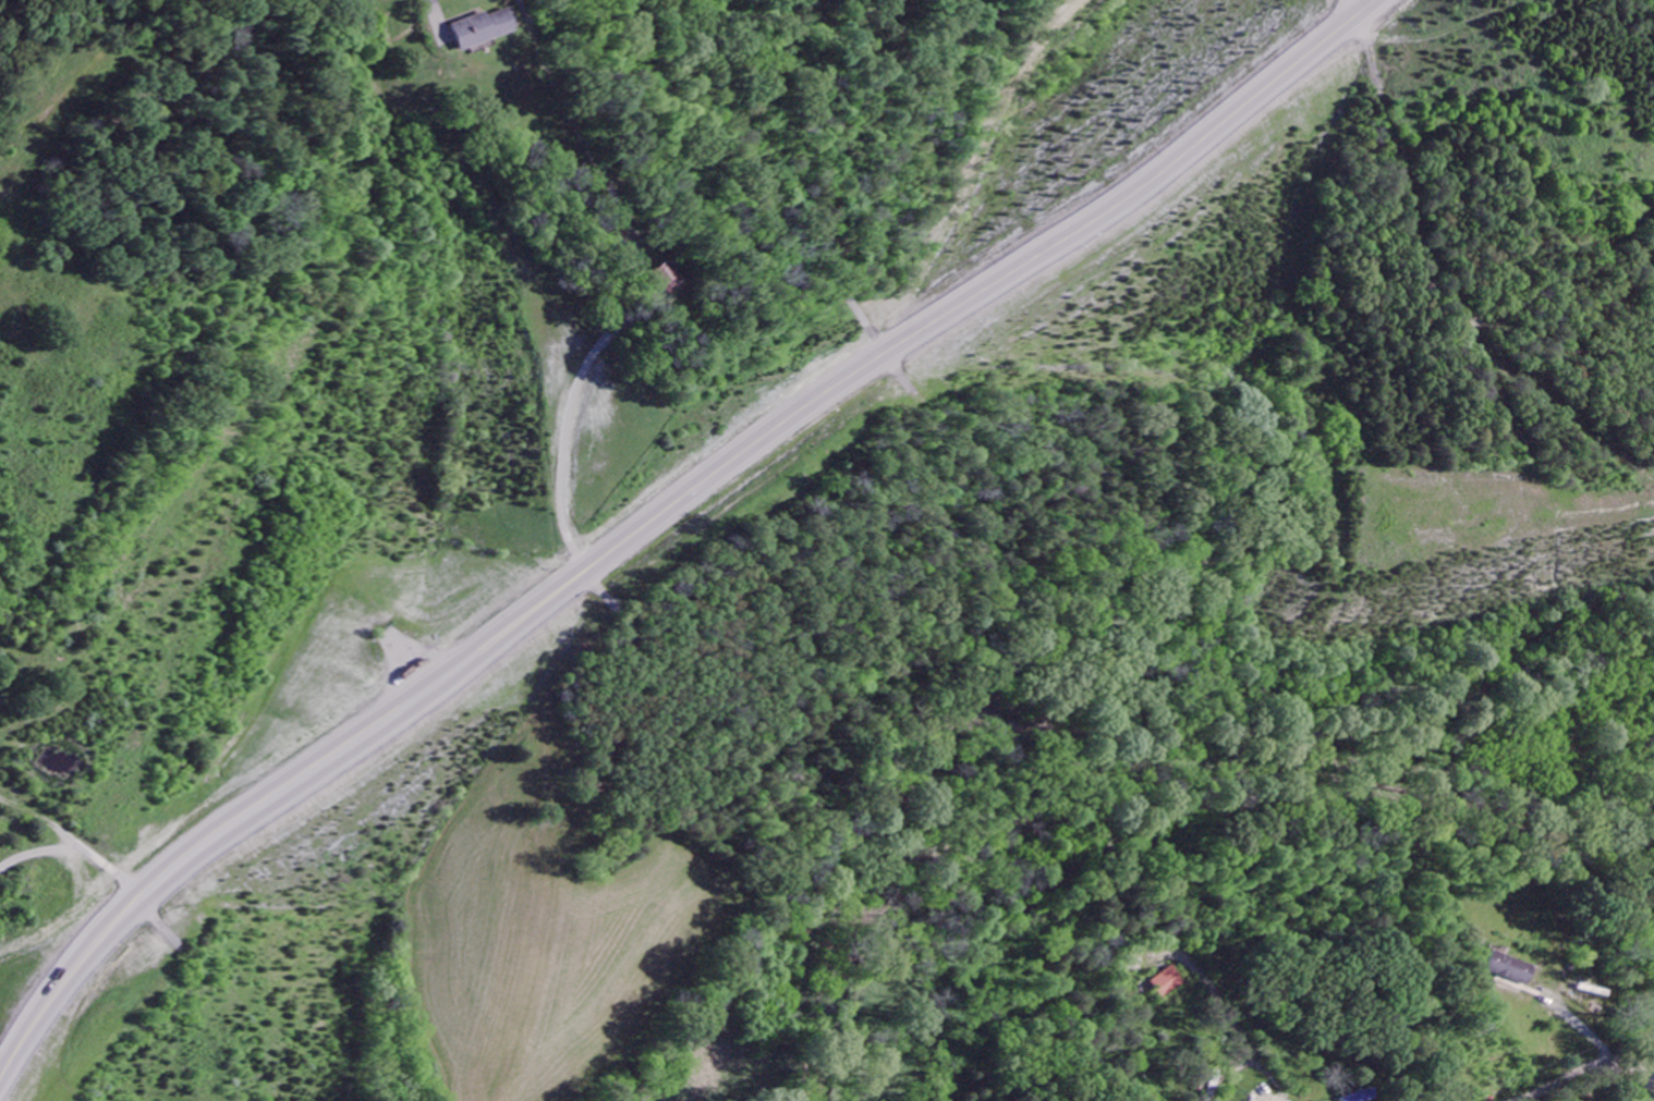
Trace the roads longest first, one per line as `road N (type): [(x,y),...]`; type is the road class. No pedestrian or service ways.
road 1 (trunk): [(0,1074),(104,939),(197,851),(1383,0)]
road 2 (residential): [(497,0),(538,89),(643,253)]
road 3 (residential): [(1519,1100),(1590,1068),(1653,1067)]

